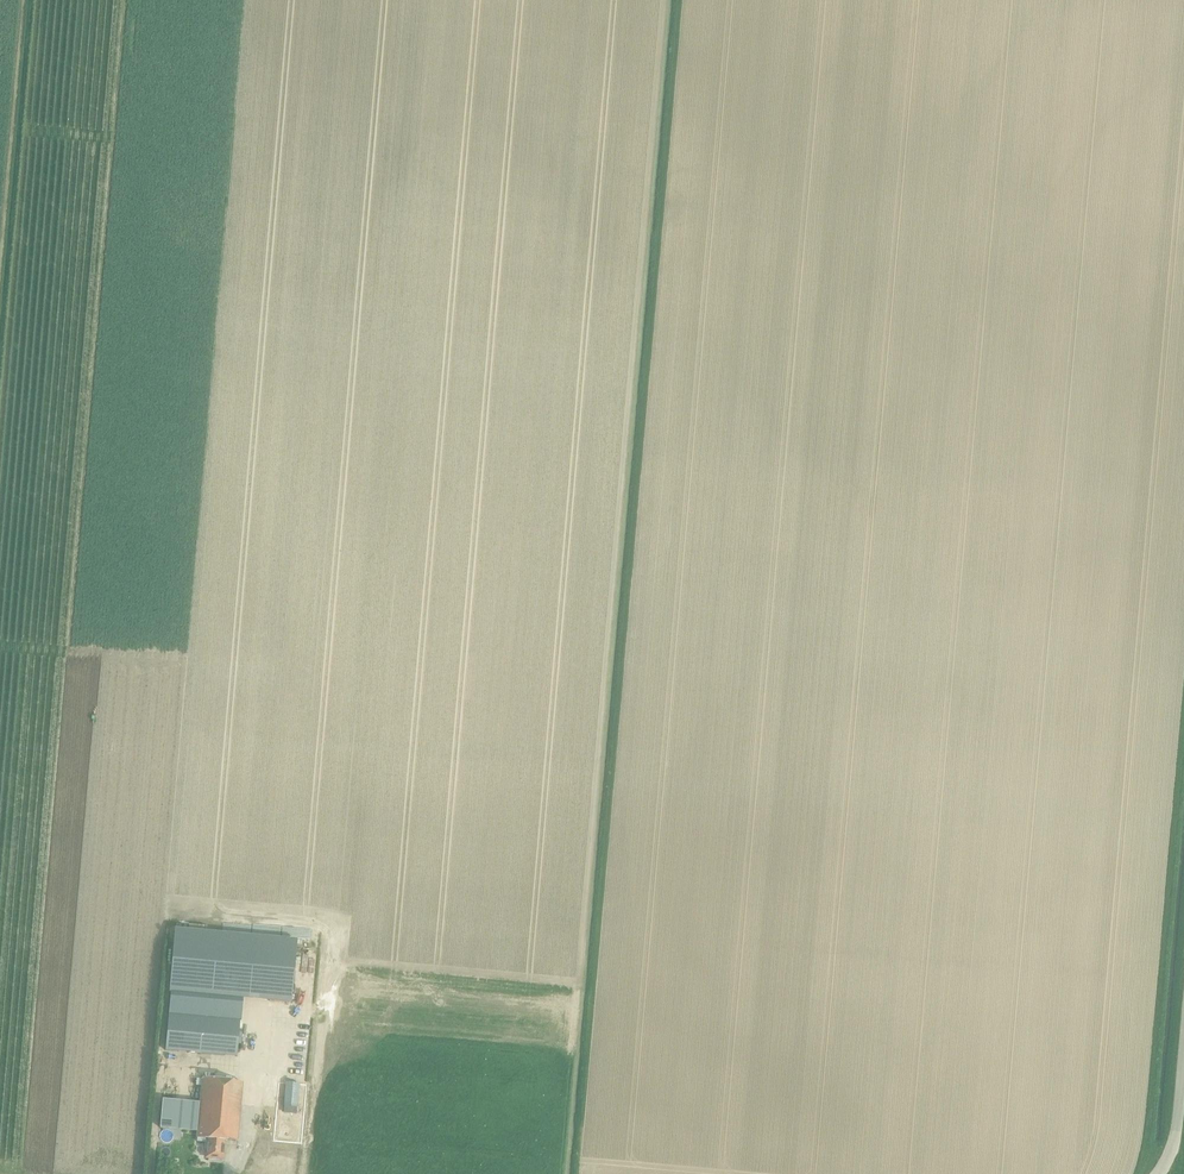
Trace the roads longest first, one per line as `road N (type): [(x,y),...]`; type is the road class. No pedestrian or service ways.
road 1 (unclassified): [(1157,1173),(1176,1140),(1183,1048)]

